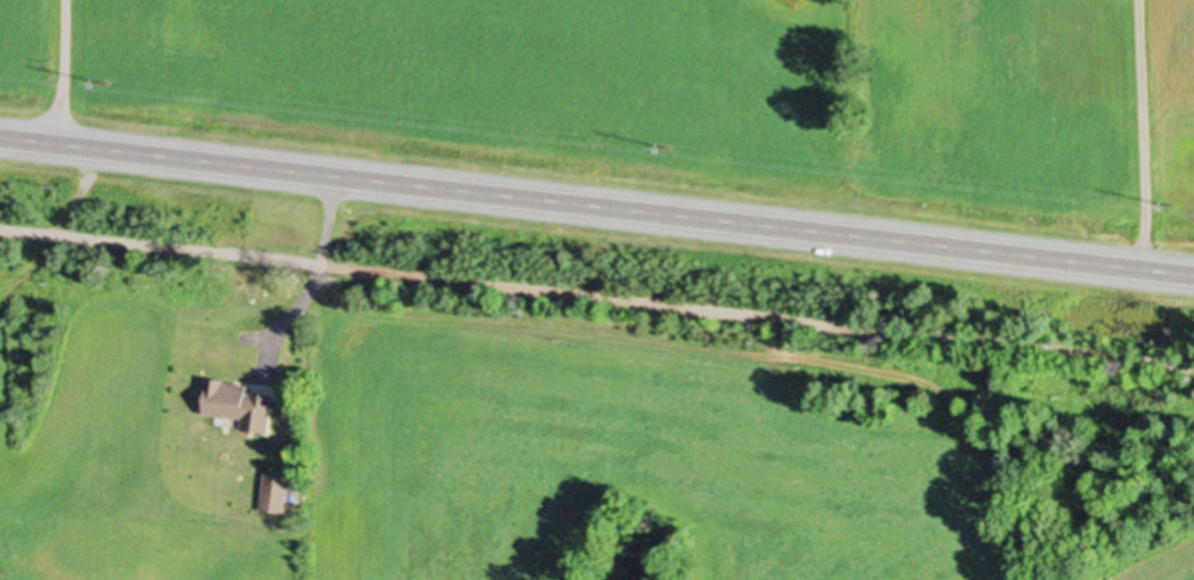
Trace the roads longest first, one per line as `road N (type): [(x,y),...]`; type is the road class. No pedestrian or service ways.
road 1 (primary): [(1193,274),(0,132)]
road 2 (track): [(0,225),(1193,364)]

